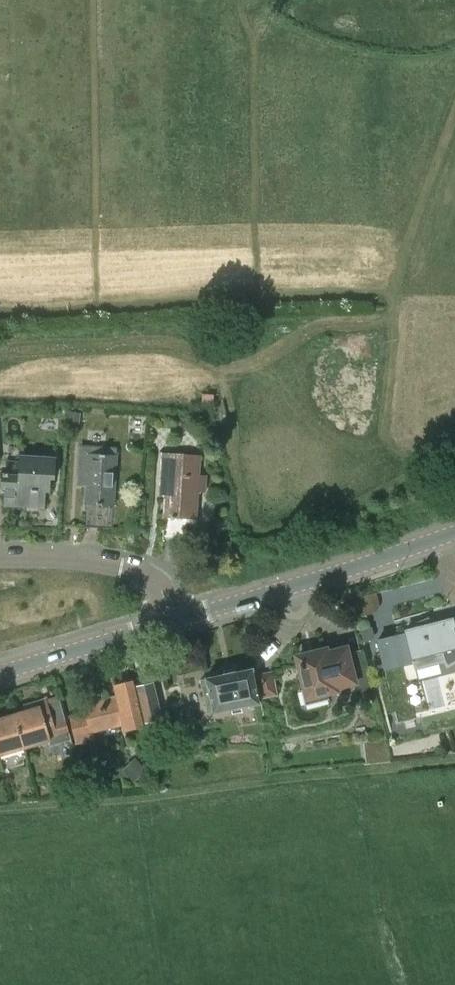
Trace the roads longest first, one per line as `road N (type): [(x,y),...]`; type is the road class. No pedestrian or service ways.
road 1 (tertiary): [(169,624),(454,532)]
road 2 (residential): [(169,624),(145,576),(69,560),(0,559)]
road 3 (tertiary): [(0,674),(169,624)]

